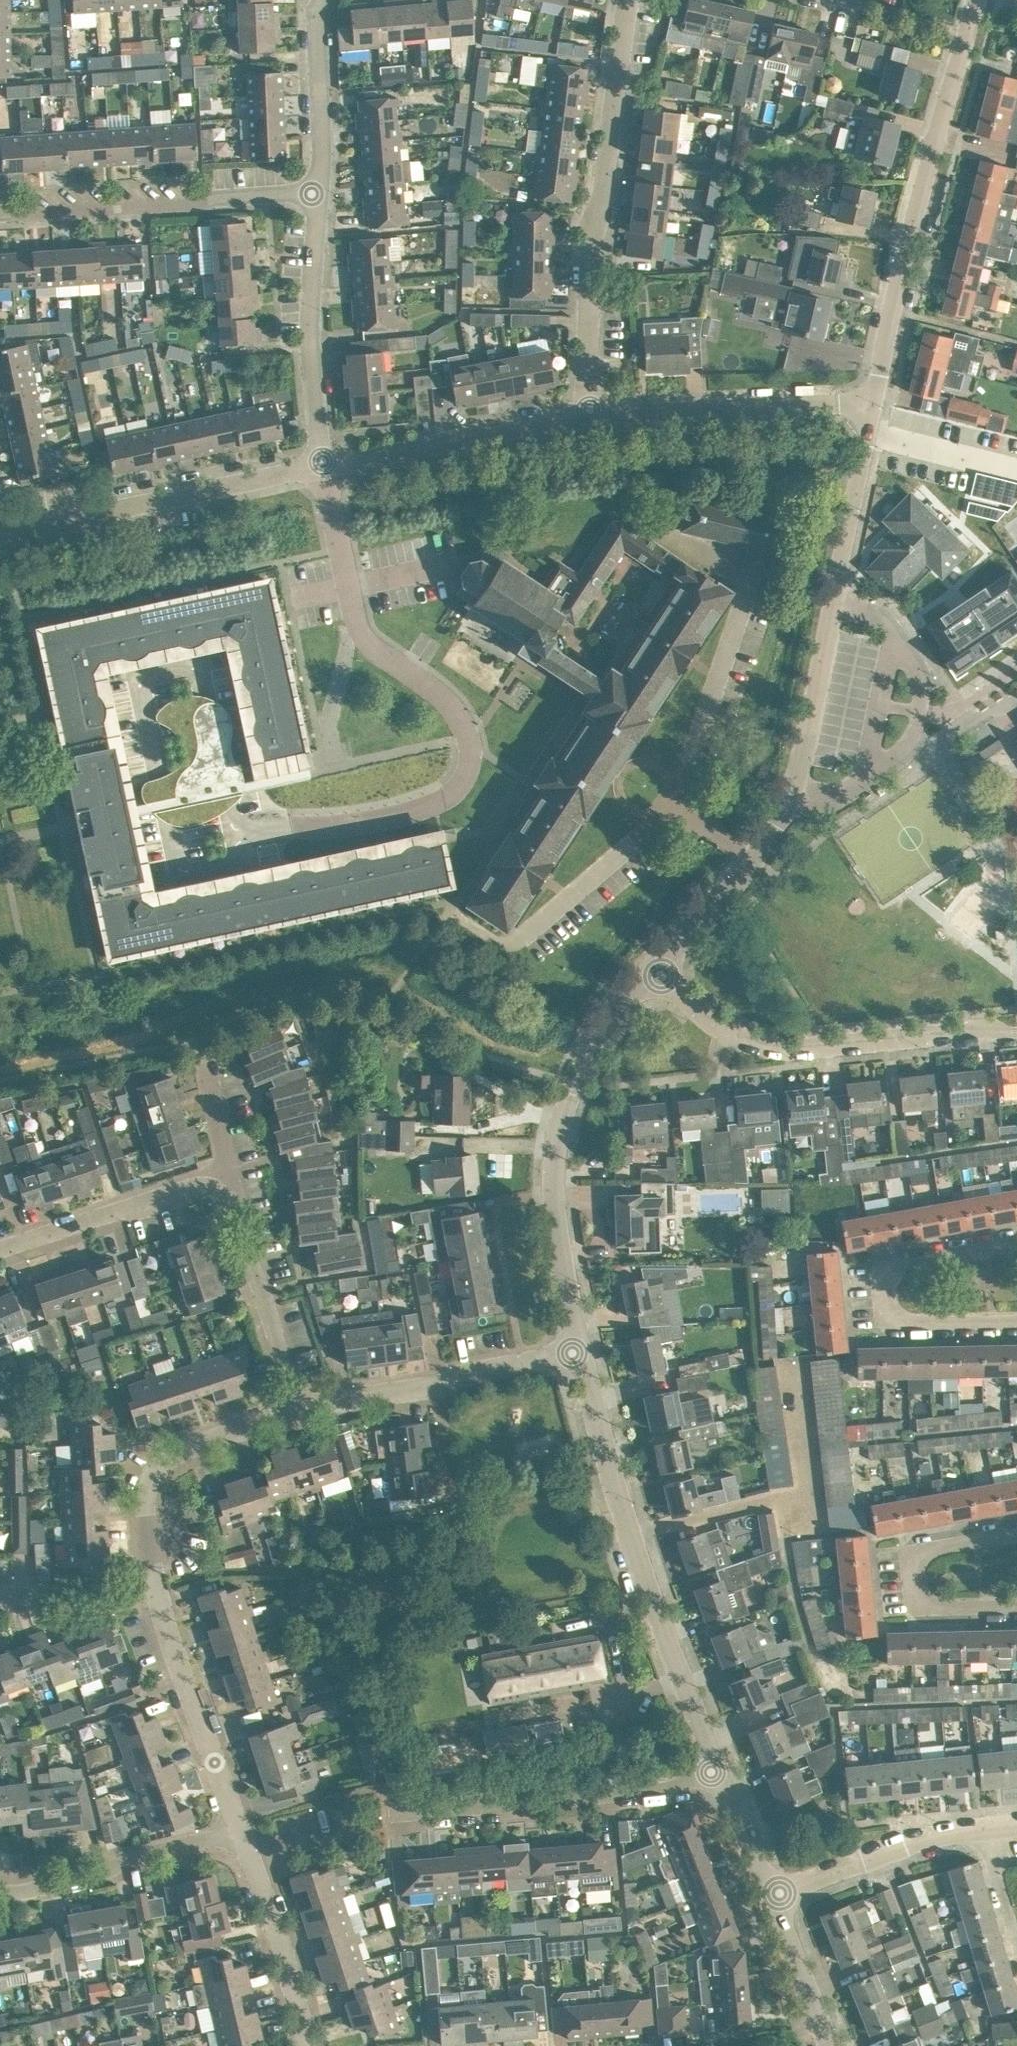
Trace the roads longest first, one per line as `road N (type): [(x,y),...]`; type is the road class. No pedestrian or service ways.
road 1 (residential): [(323,460),(359,627),(375,650),(462,717),(462,766),(424,795),(188,848)]
road 2 (residential): [(660,973),(749,864),(795,791),(870,403)]
road 3 (residential): [(723,1781),(633,1535),(582,1347)]
road 4 (residential): [(870,403),(975,0)]
road 5 (residential): [(589,409),(588,251),(624,0)]
road 6 (residential): [(582,1347),(555,1211),(565,1120),(615,1013),(660,973)]
road 7 (residential): [(660,973),(727,1036),(772,1047),(1016,1030)]
road 8 (residential): [(0,543),(323,460)]
road 9 (residential): [(1016,1326),(886,1325),(879,1273),(1016,1241)]
road 10 (residential): [(403,1813),(723,1781)]
road 11 (residential): [(309,191),(0,212)]
road 12 (residential): [(589,409),(870,403)]
road 13 (residential): [(156,1587),(147,1498),(154,1474),(190,1445),(299,1407)]
road 14 (residential): [(323,460),(589,409)]
road 15 (residential): [(323,460),(309,191)]
road 16 (residential): [(238,1831),(156,1587)]
road 17 (residential): [(1016,1607),(920,1610),(912,1558),(1016,1532)]
road 18 (residential): [(299,1407),(220,1168)]
road 19 (residential): [(238,1831),(135,1854),(102,1874),(0,1889)]
road 20 (residential): [(0,1246),(220,1168)]
road 21 (residential): [(772,1895),(928,1839),(984,1828)]
road 22 (residential): [(307,2045),(251,1857)]
road 23 (residential): [(309,191),(313,34),(324,0)]
road 24 (residential): [(833,2045),(772,1895)]
road 25 (residential): [(156,1587),(115,1596),(0,1598)]
road 26 (residential): [(439,1386),(467,1371),(582,1347)]
road 27 (residential): [(299,1407),(439,1386)]
road 28 (residential): [(772,1895),(723,1781)]

